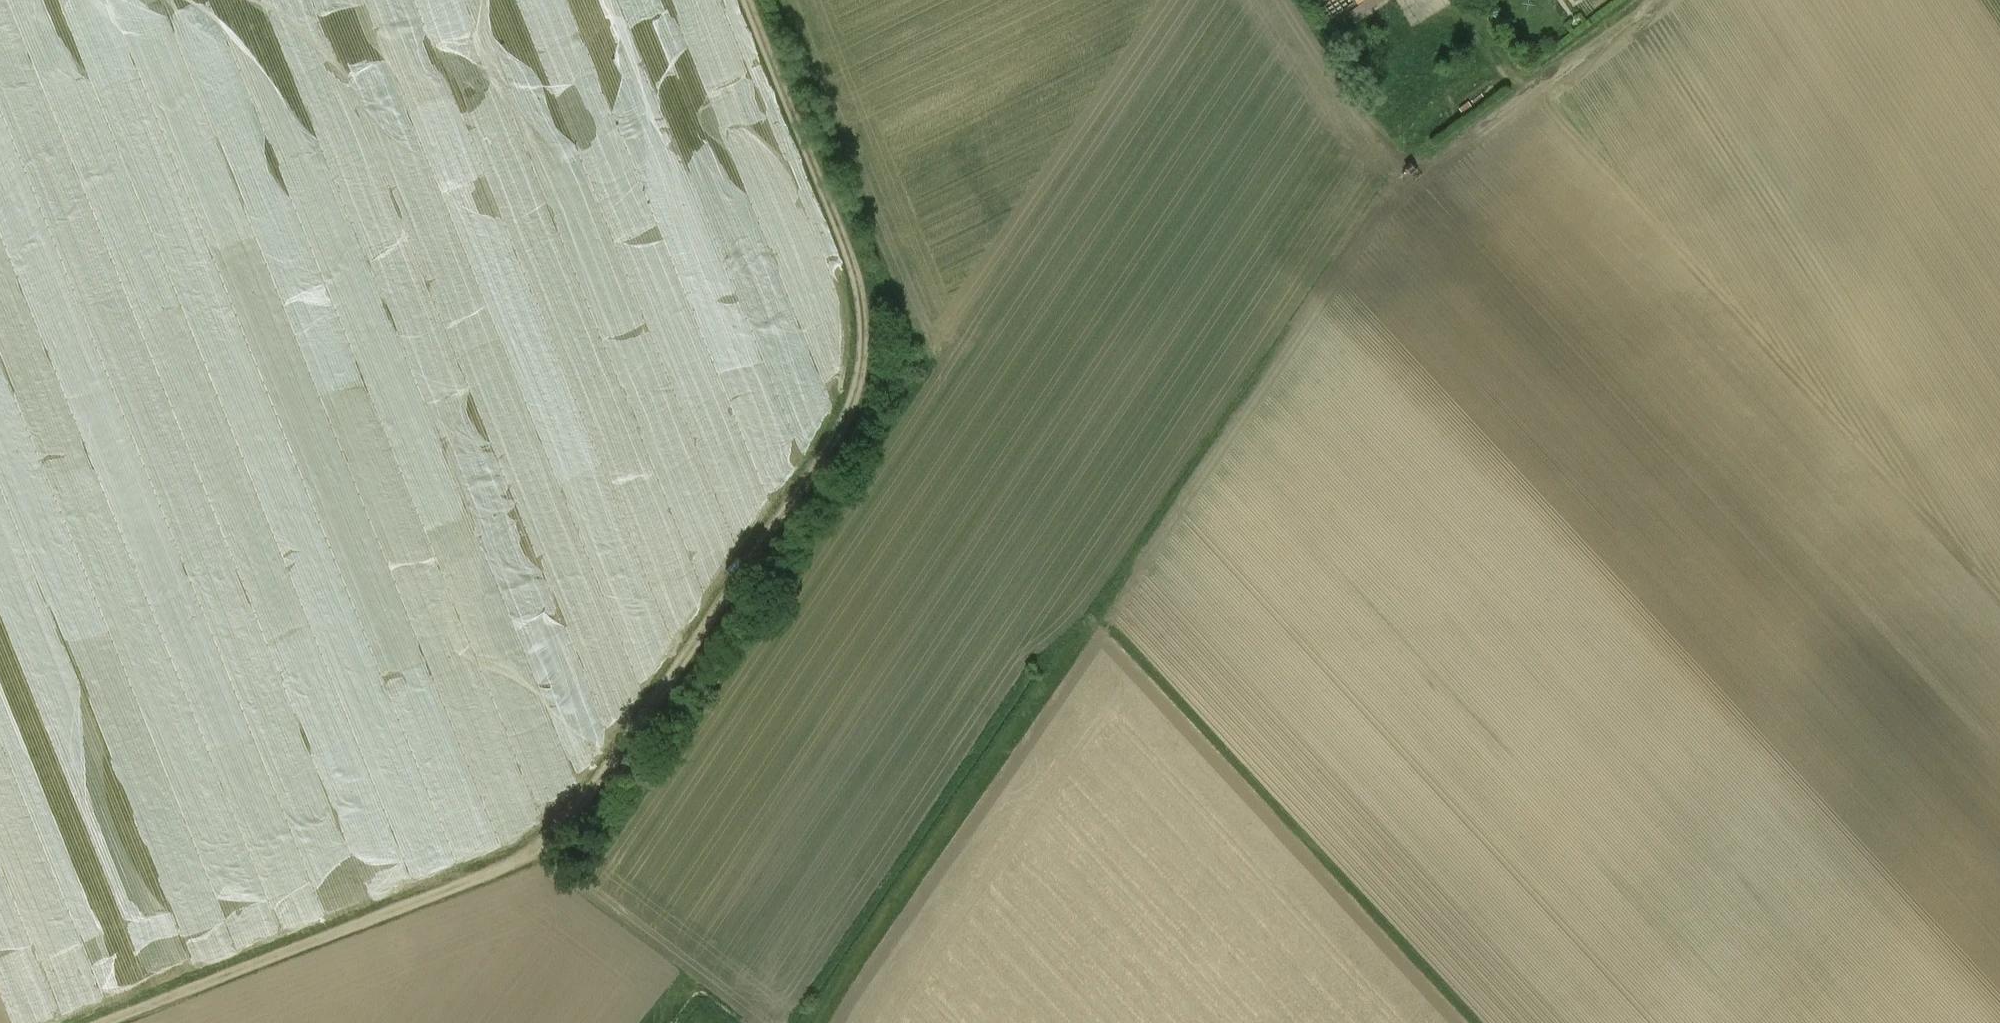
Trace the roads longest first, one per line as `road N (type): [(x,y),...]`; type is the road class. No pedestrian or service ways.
road 1 (track): [(107,1022),(535,850),(592,792),(842,429),(864,353),(857,277),(748,0)]

